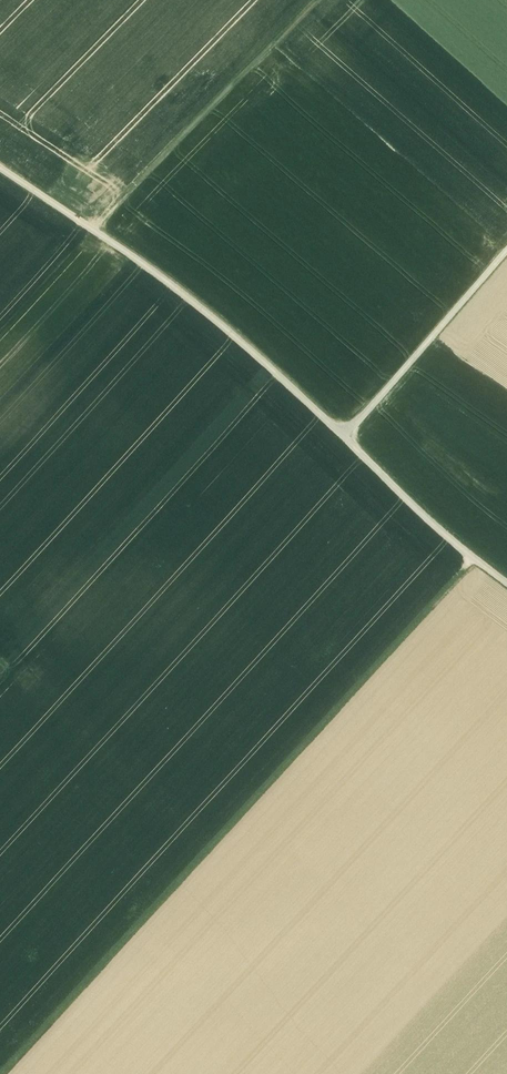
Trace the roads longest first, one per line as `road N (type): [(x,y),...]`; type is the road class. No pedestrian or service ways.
road 1 (track): [(477,566),(16,1073)]
road 2 (track): [(0,169),(194,304),(351,445)]
road 3 (track): [(299,393),(37,688),(0,655)]
road 4 (track): [(98,236),(333,0)]
road 5 (track): [(351,445),(506,266)]
road 6 (track): [(351,445),(506,588)]

